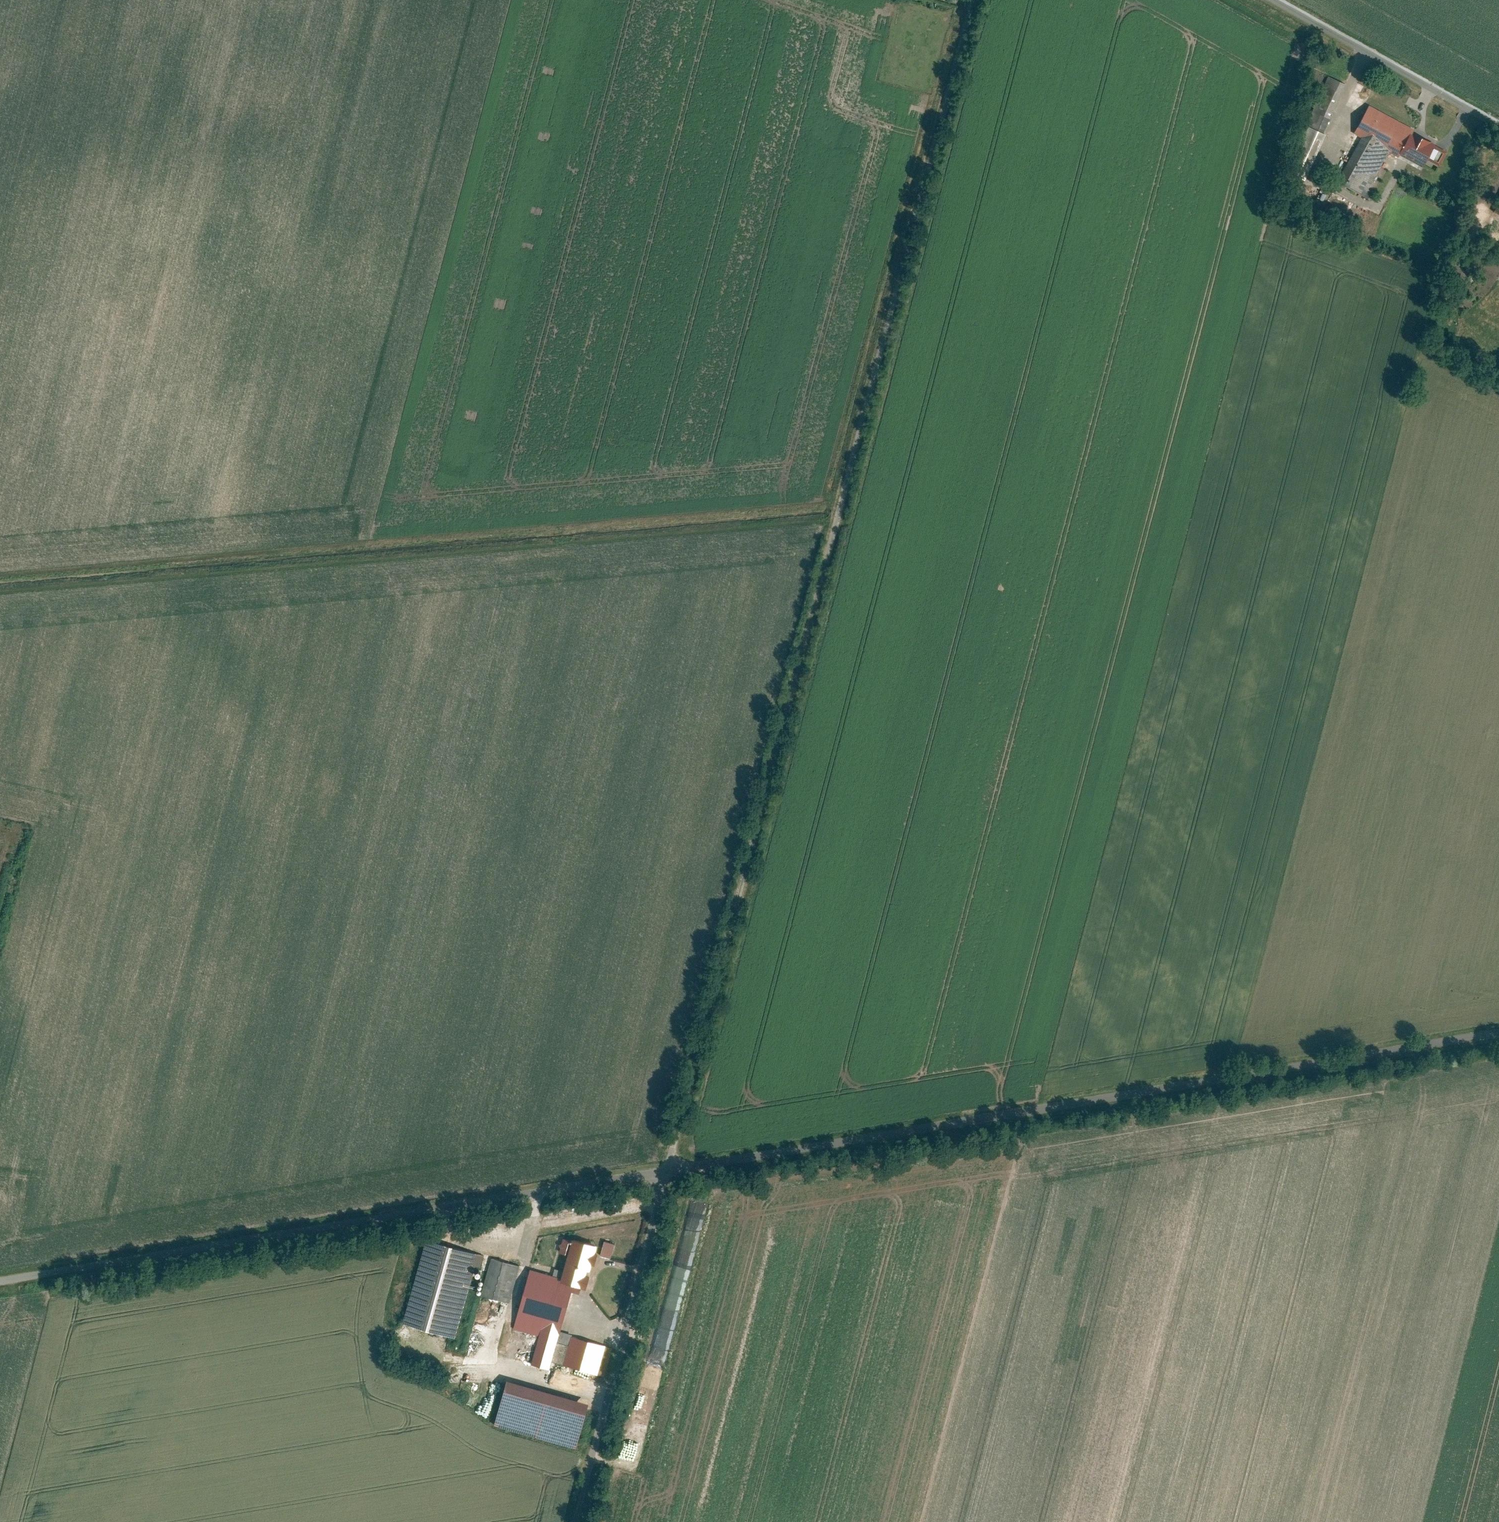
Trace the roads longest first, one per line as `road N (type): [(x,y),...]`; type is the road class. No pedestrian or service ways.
road 1 (track): [(973,0),(574,1521)]
road 2 (unclassified): [(0,1283),(1498,1036)]
road 3 (residential): [(1275,0),(1498,126)]

